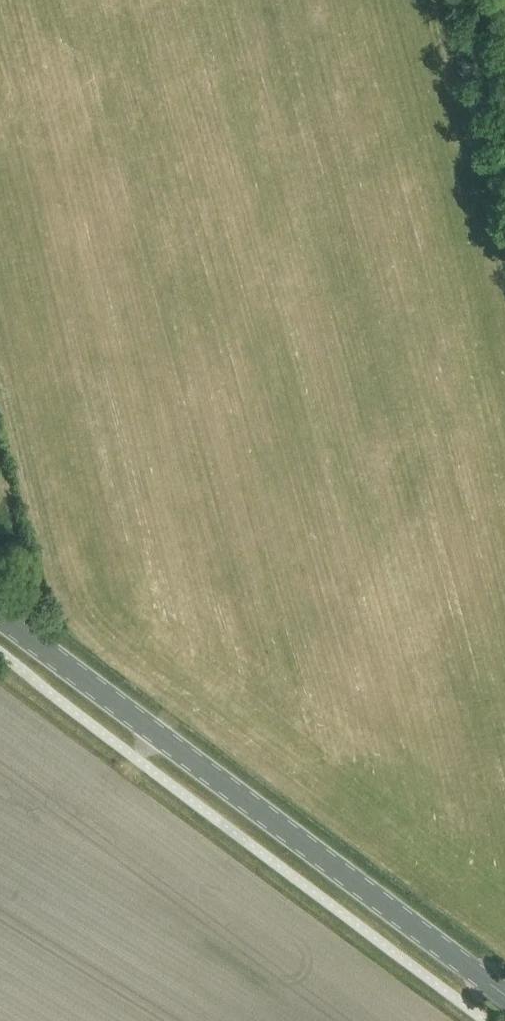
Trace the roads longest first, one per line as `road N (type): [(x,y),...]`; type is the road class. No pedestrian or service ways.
road 1 (secondary): [(504,996),(0,617)]

